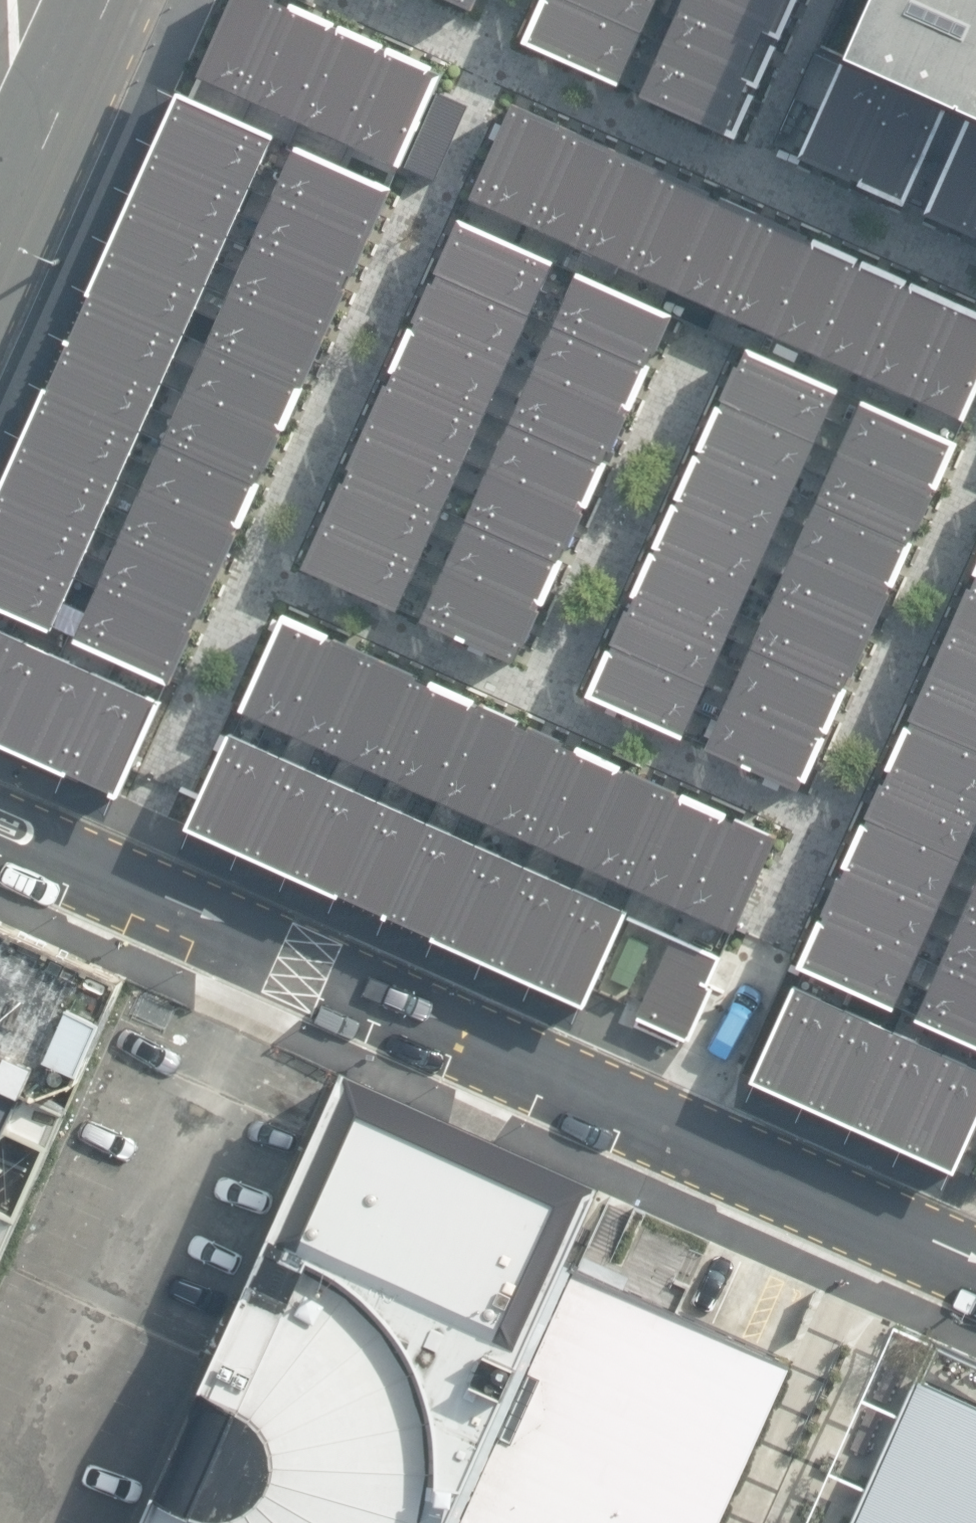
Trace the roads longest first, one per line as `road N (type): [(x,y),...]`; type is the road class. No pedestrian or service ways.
road 1 (unclassified): [(0,842),(457,1033),(975,1268)]

